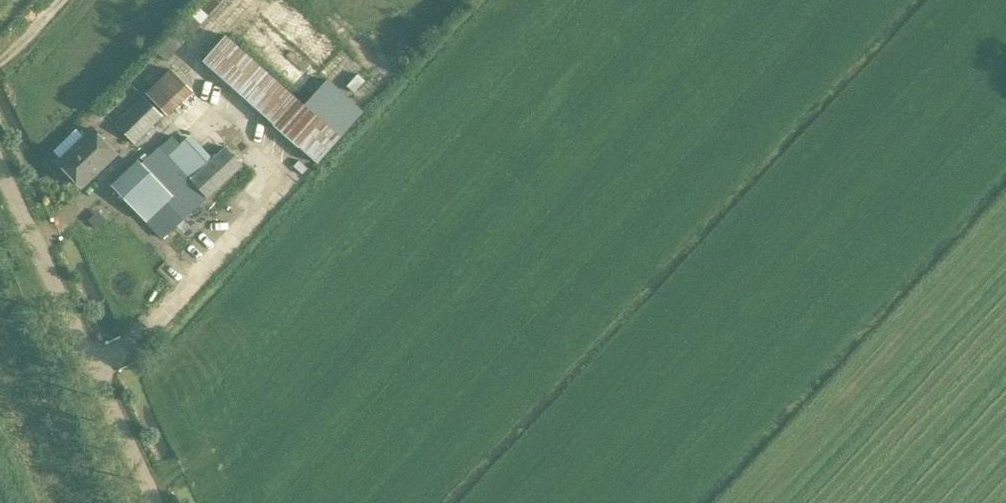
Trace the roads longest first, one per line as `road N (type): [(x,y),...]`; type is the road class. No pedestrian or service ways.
road 1 (unclassified): [(152,502),(0,174)]

